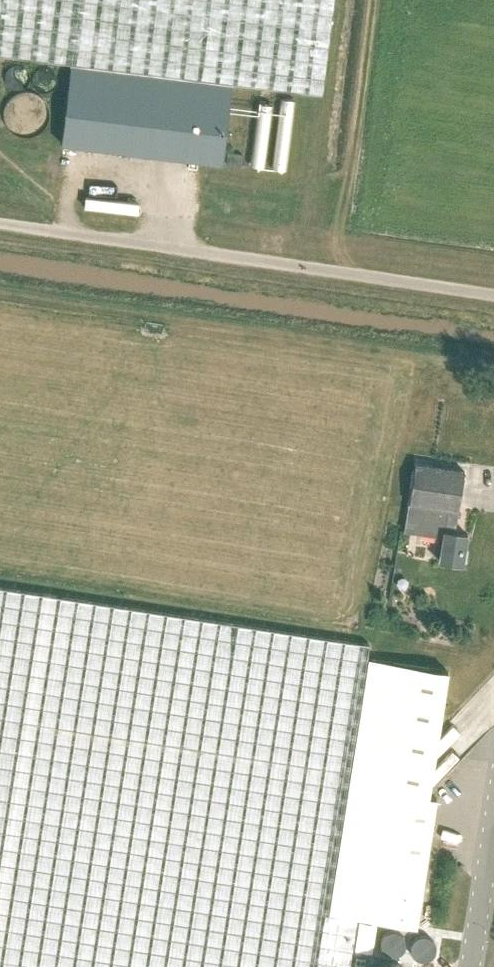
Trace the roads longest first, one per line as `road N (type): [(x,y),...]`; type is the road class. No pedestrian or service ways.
road 1 (unclassified): [(493,297),(0,223)]
road 2 (residential): [(472,966),(493,828)]

